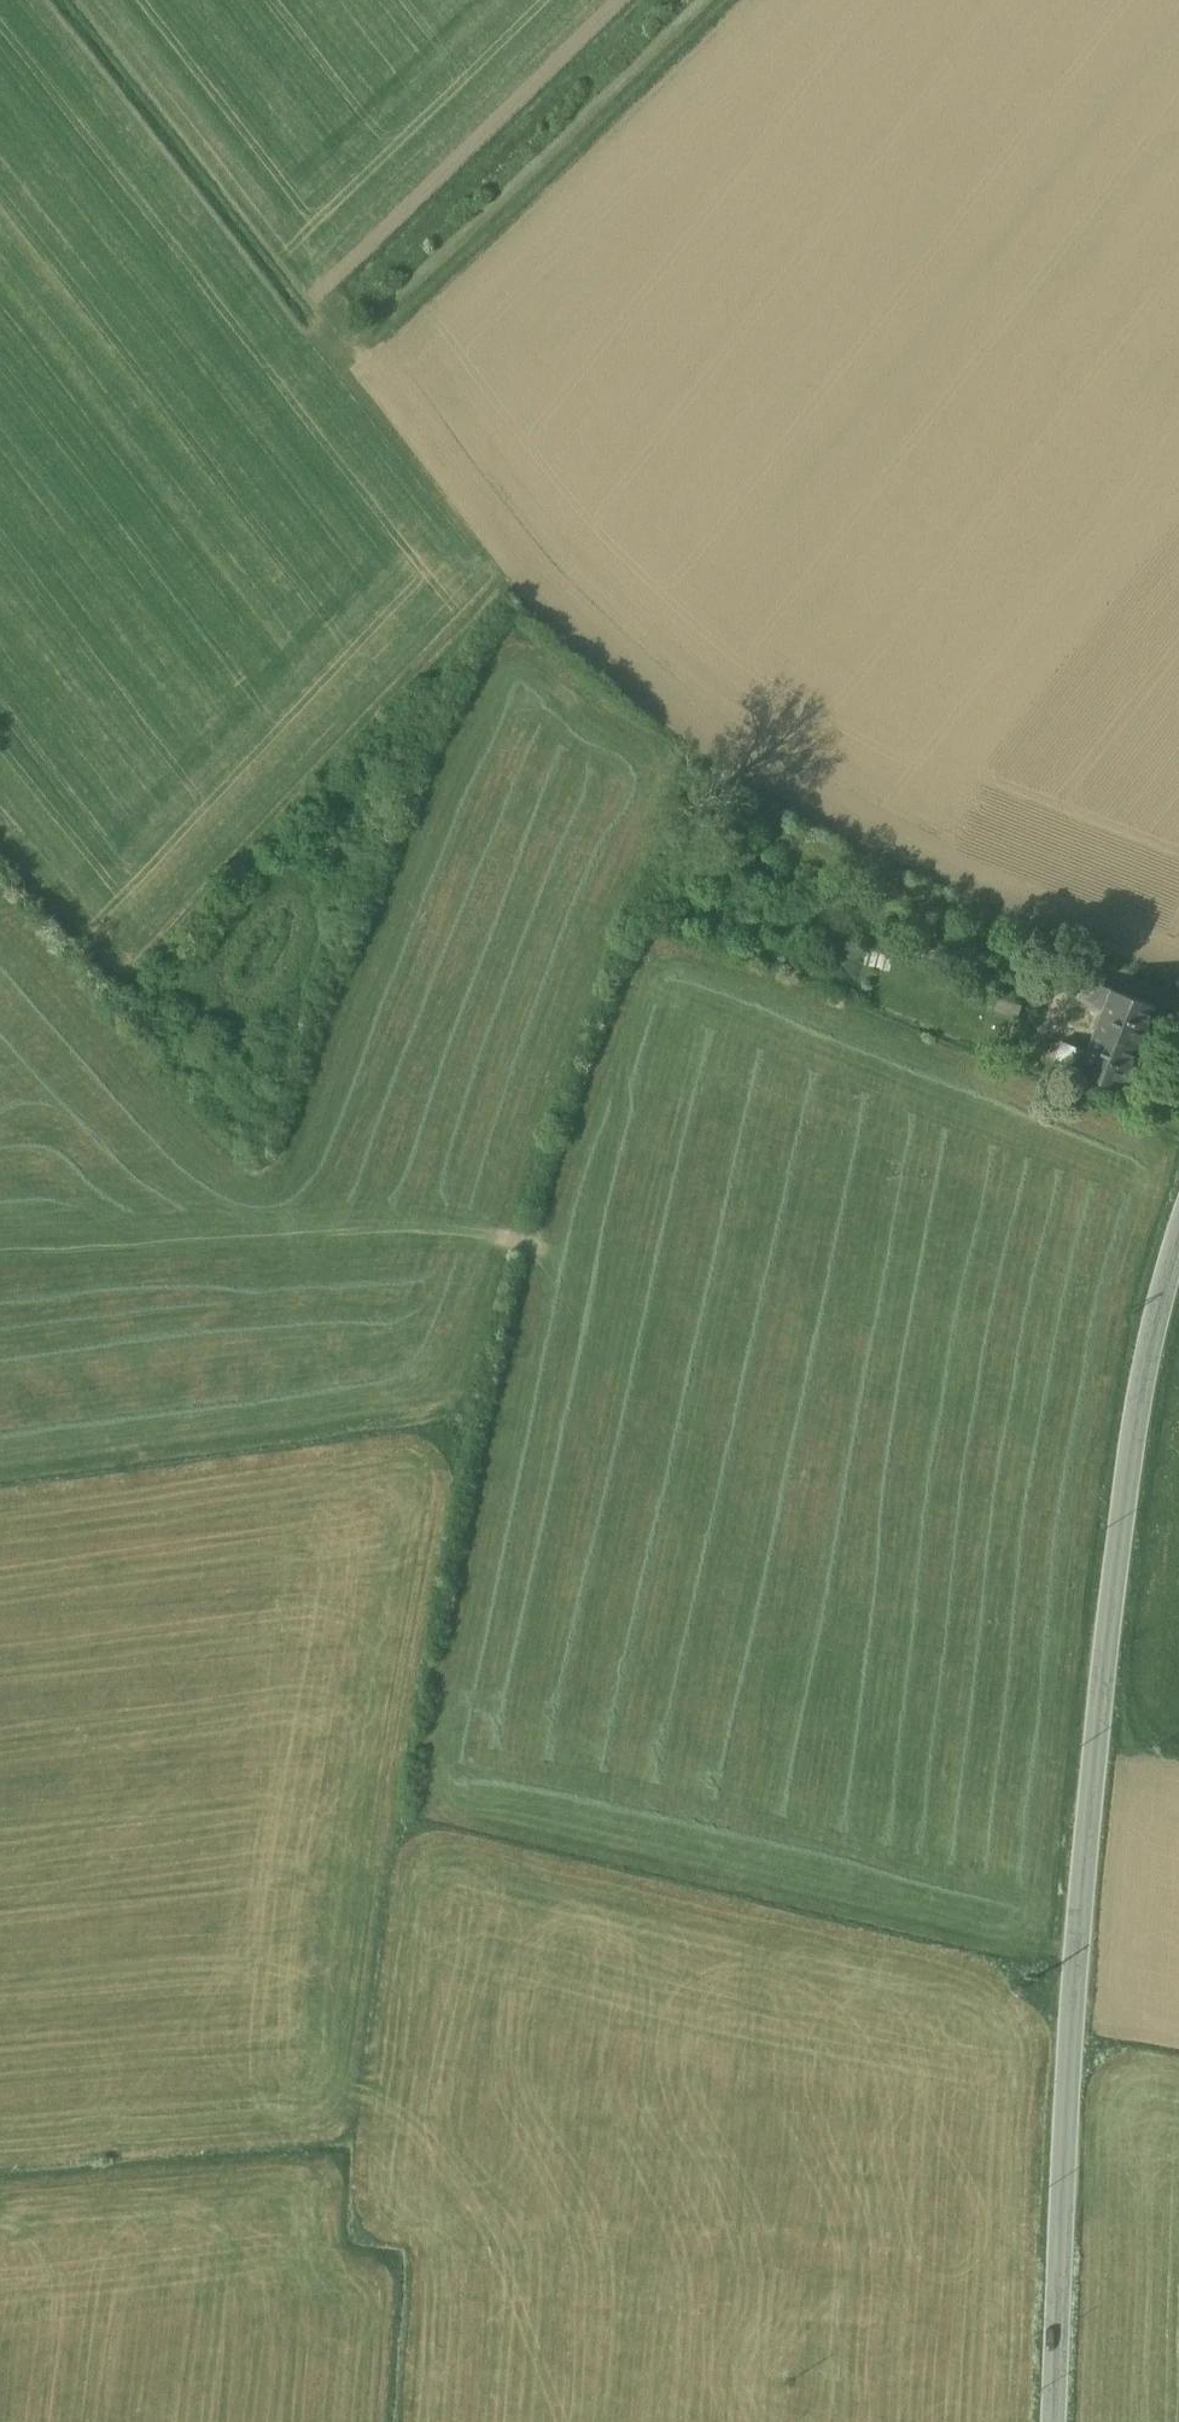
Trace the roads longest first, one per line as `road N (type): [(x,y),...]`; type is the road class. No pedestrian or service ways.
road 1 (tertiary): [(1178,1233),(1138,1396),(1091,1793),(1052,2421)]

